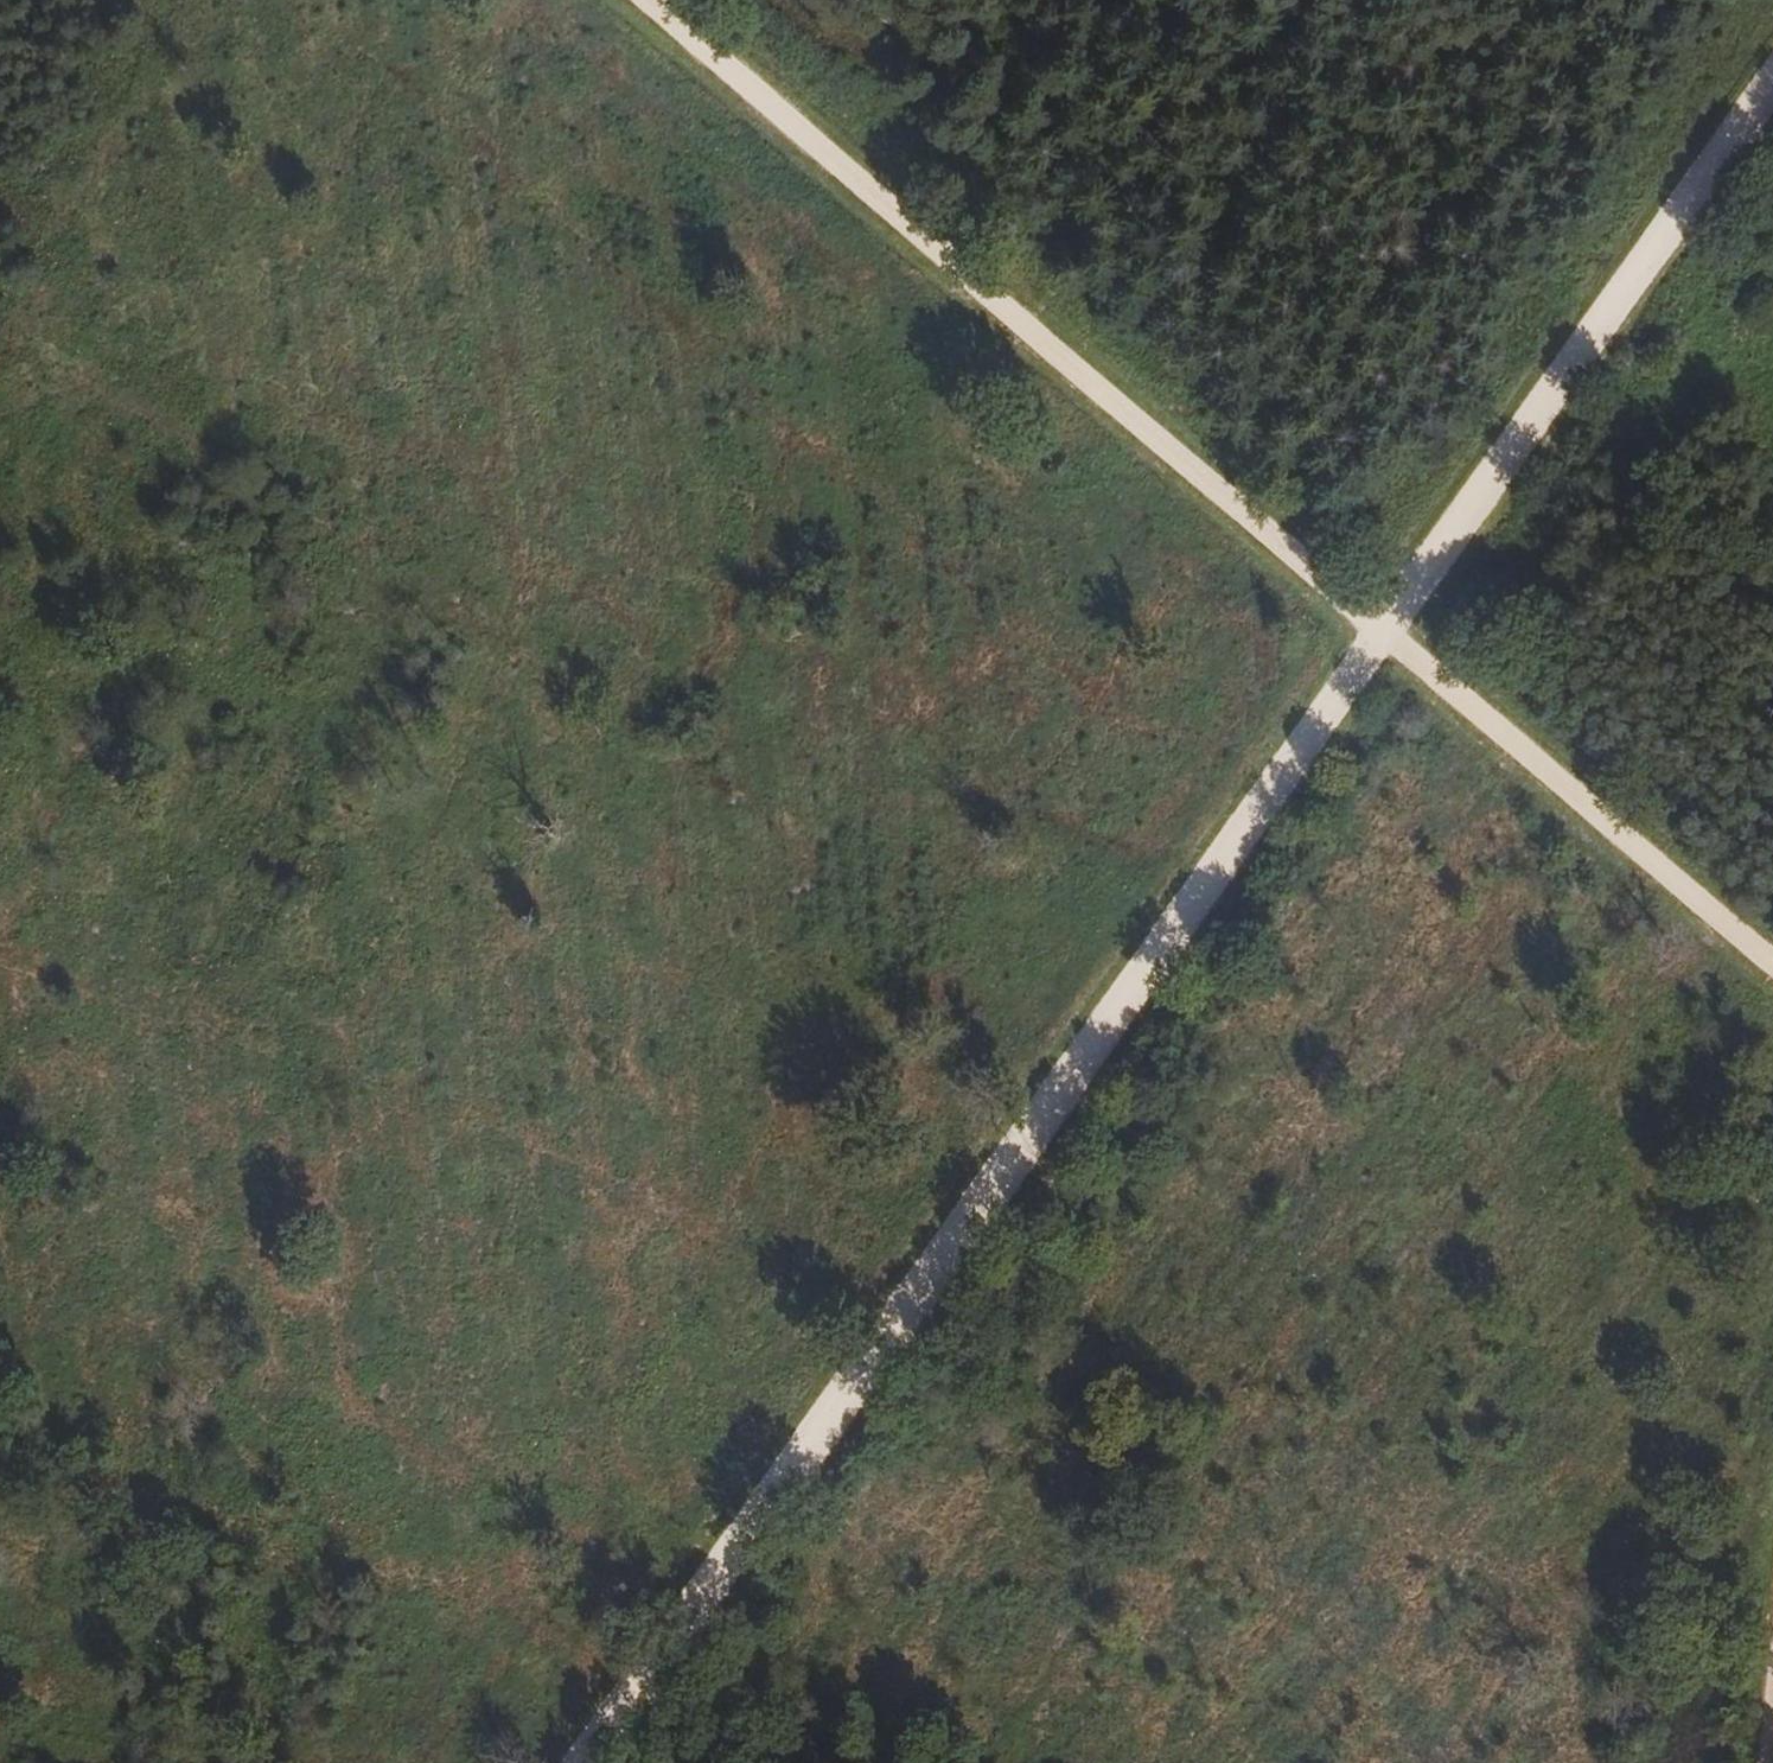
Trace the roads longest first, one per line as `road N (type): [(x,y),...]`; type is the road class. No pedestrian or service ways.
road 1 (track): [(1772,73),(592,1762)]
road 2 (track): [(1772,975),(632,0)]

